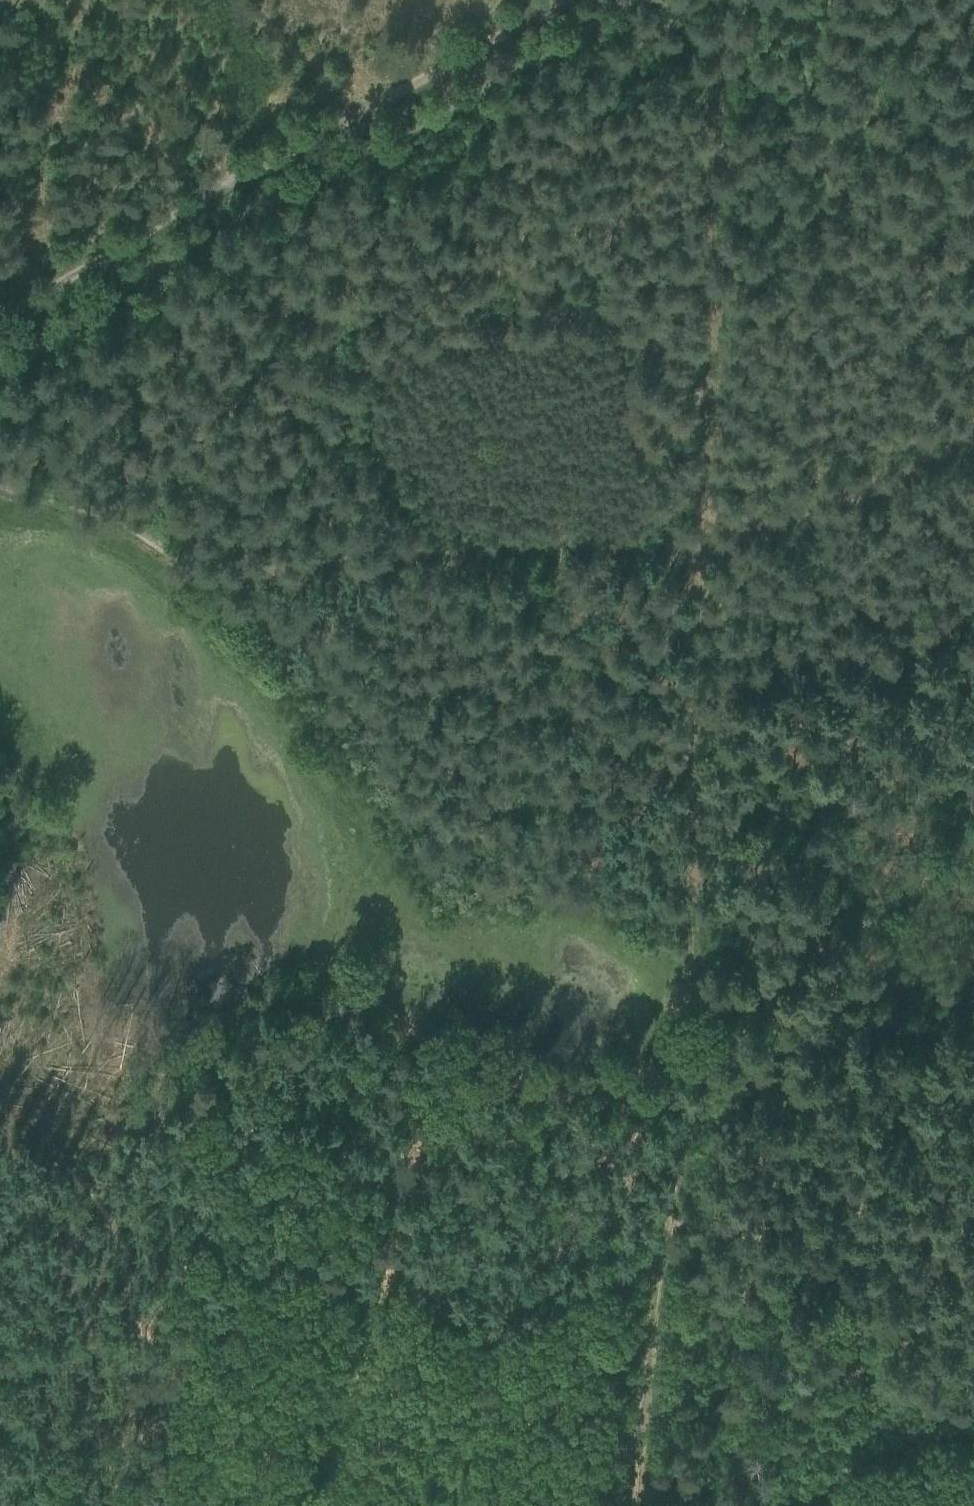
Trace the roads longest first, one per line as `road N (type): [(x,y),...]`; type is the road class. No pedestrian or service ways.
road 1 (track): [(562,0),(438,81),(246,173),(0,334)]
road 2 (track): [(973,1428),(929,1433),(873,1453),(794,1505)]

